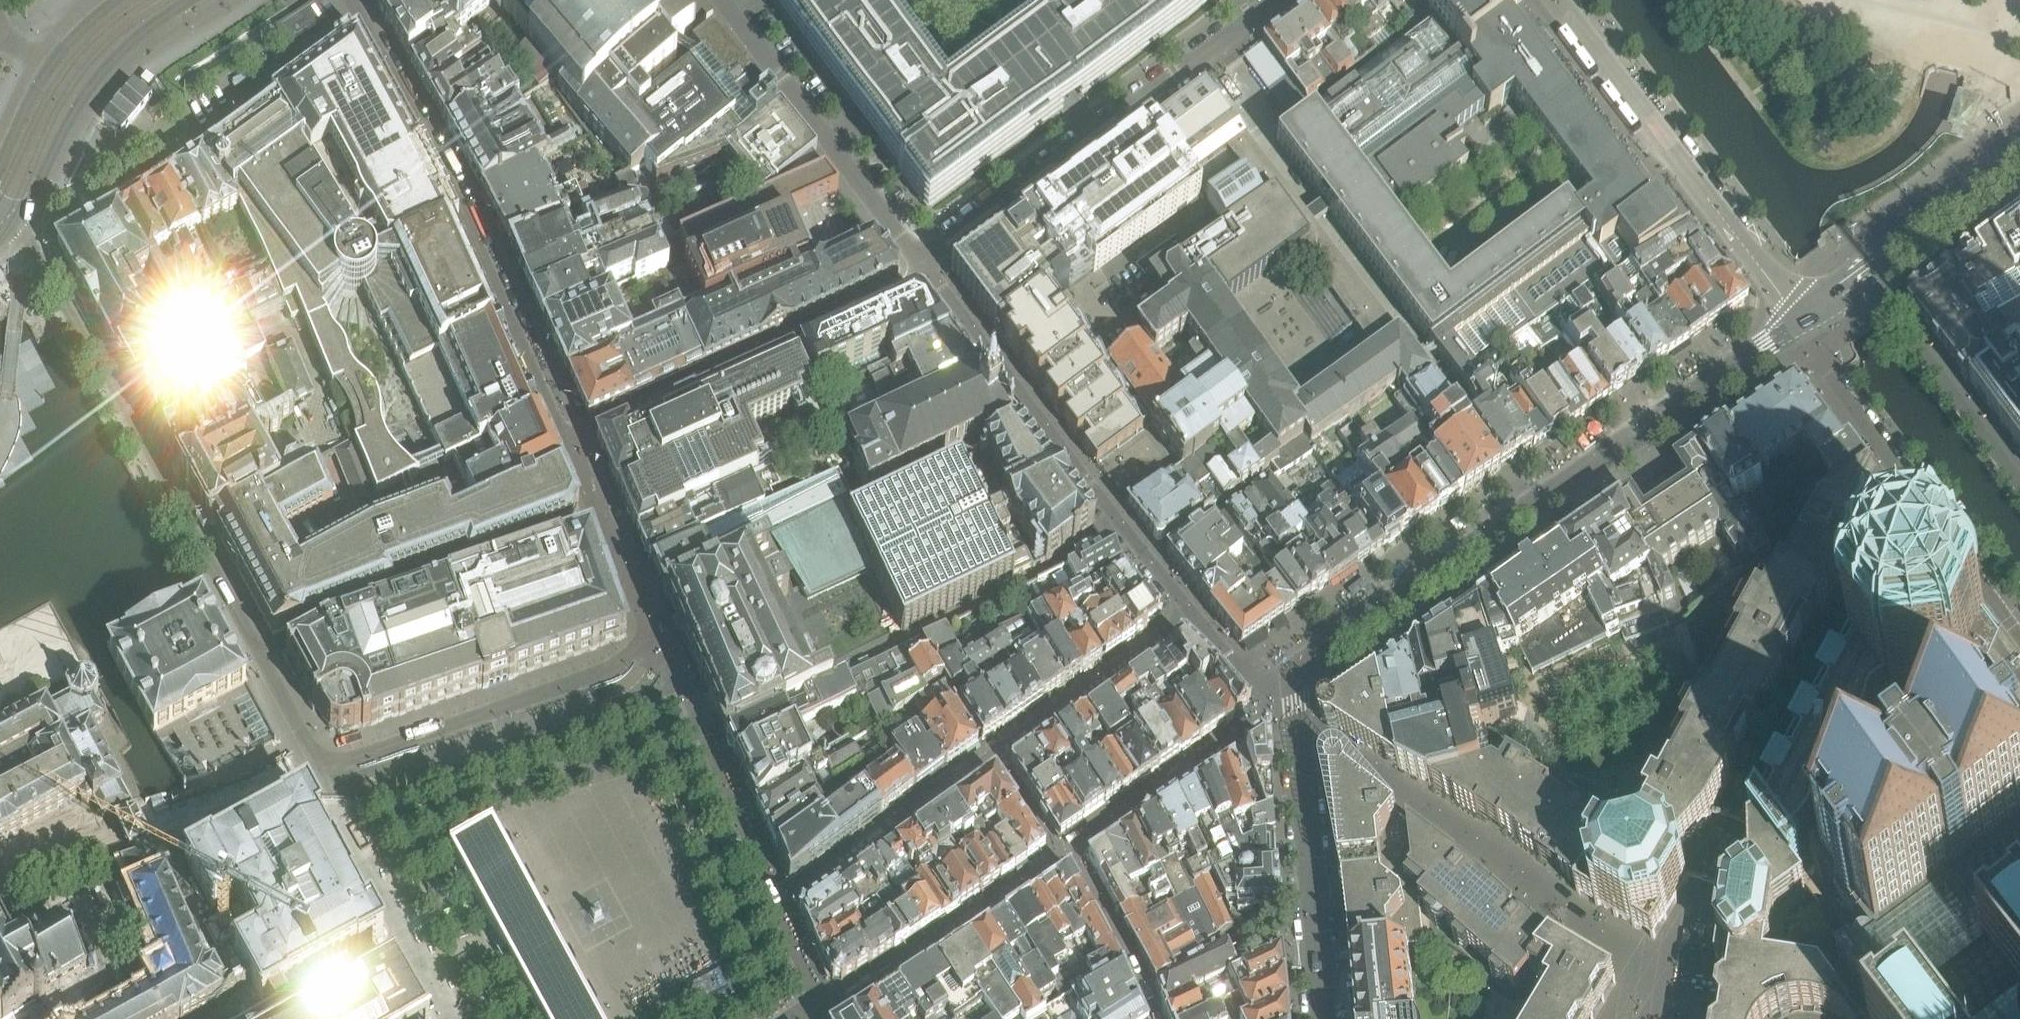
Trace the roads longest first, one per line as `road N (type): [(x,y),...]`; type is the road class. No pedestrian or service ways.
road 1 (residential): [(1298,702),(1307,661),(1791,327)]
road 2 (residential): [(612,521),(668,646),(323,764),(260,654)]
road 3 (residential): [(1298,702),(1253,690),(1189,617),(926,269)]
road 4 (residential): [(260,654),(106,373),(3,209)]
road 5 (residential): [(349,0),(479,226),(577,435)]
road 6 (residential): [(926,269),(1283,0)]
road 7 (tertiary): [(1557,0),(1791,327)]
road 8 (residential): [(926,269),(911,284),(577,435)]
road 9 (residential): [(1791,327),(2019,637)]
road 10 (residential): [(612,521),(260,654)]
road 11 (residential): [(926,269),(720,0)]
road 12 (residential): [(1326,1018),(1298,702)]
road 13 (residential): [(2019,486),(1863,273)]
road 14 (residential): [(1154,1018),(1073,850)]
road 15 (tertiary): [(2019,145),(1894,251)]
road 16 (tertiary): [(78,65),(3,209)]
road 17 (tertiary): [(1894,251),(2019,176)]

